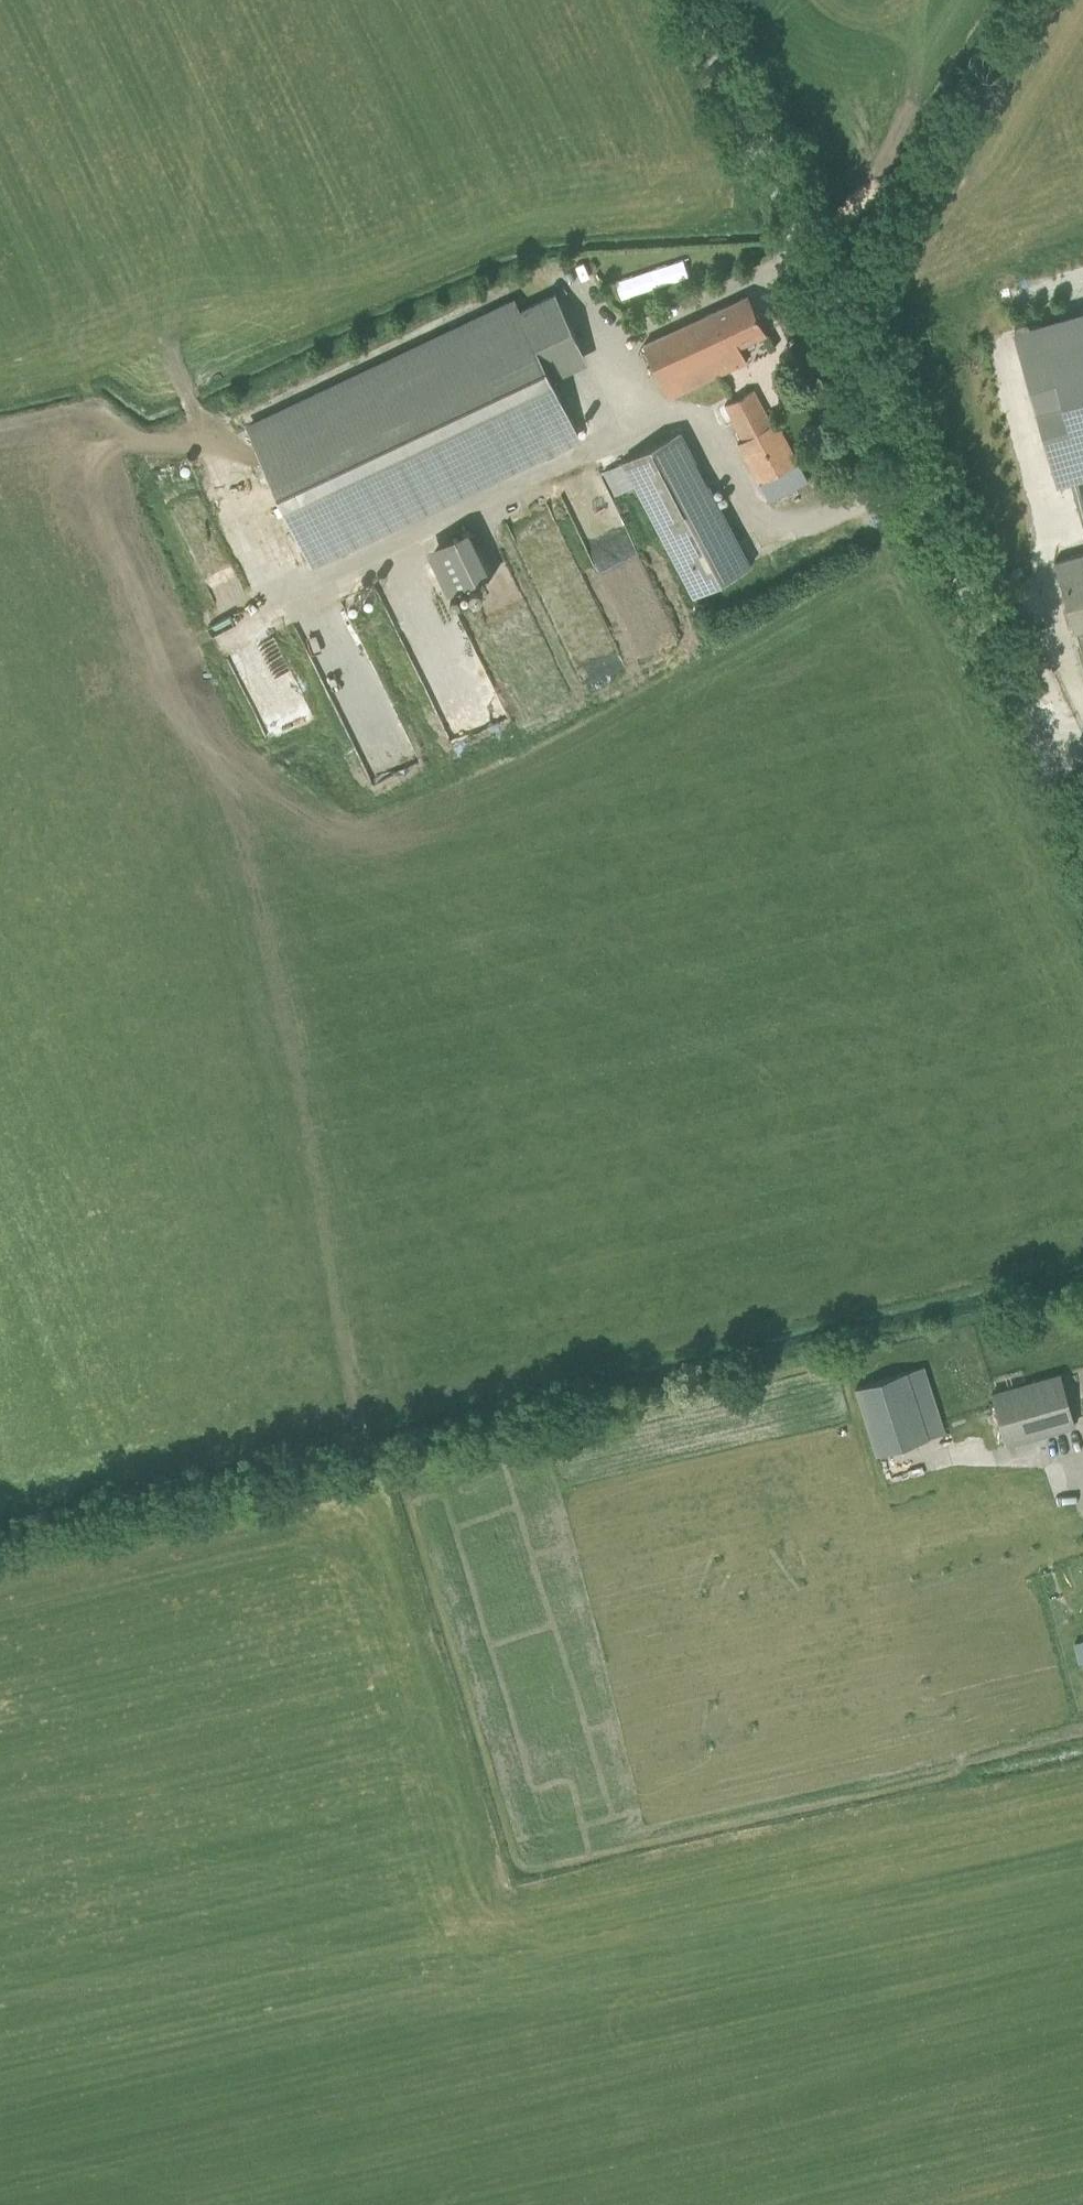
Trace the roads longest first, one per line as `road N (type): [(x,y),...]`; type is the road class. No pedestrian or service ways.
road 1 (unclassified): [(1082,842),(678,0)]

